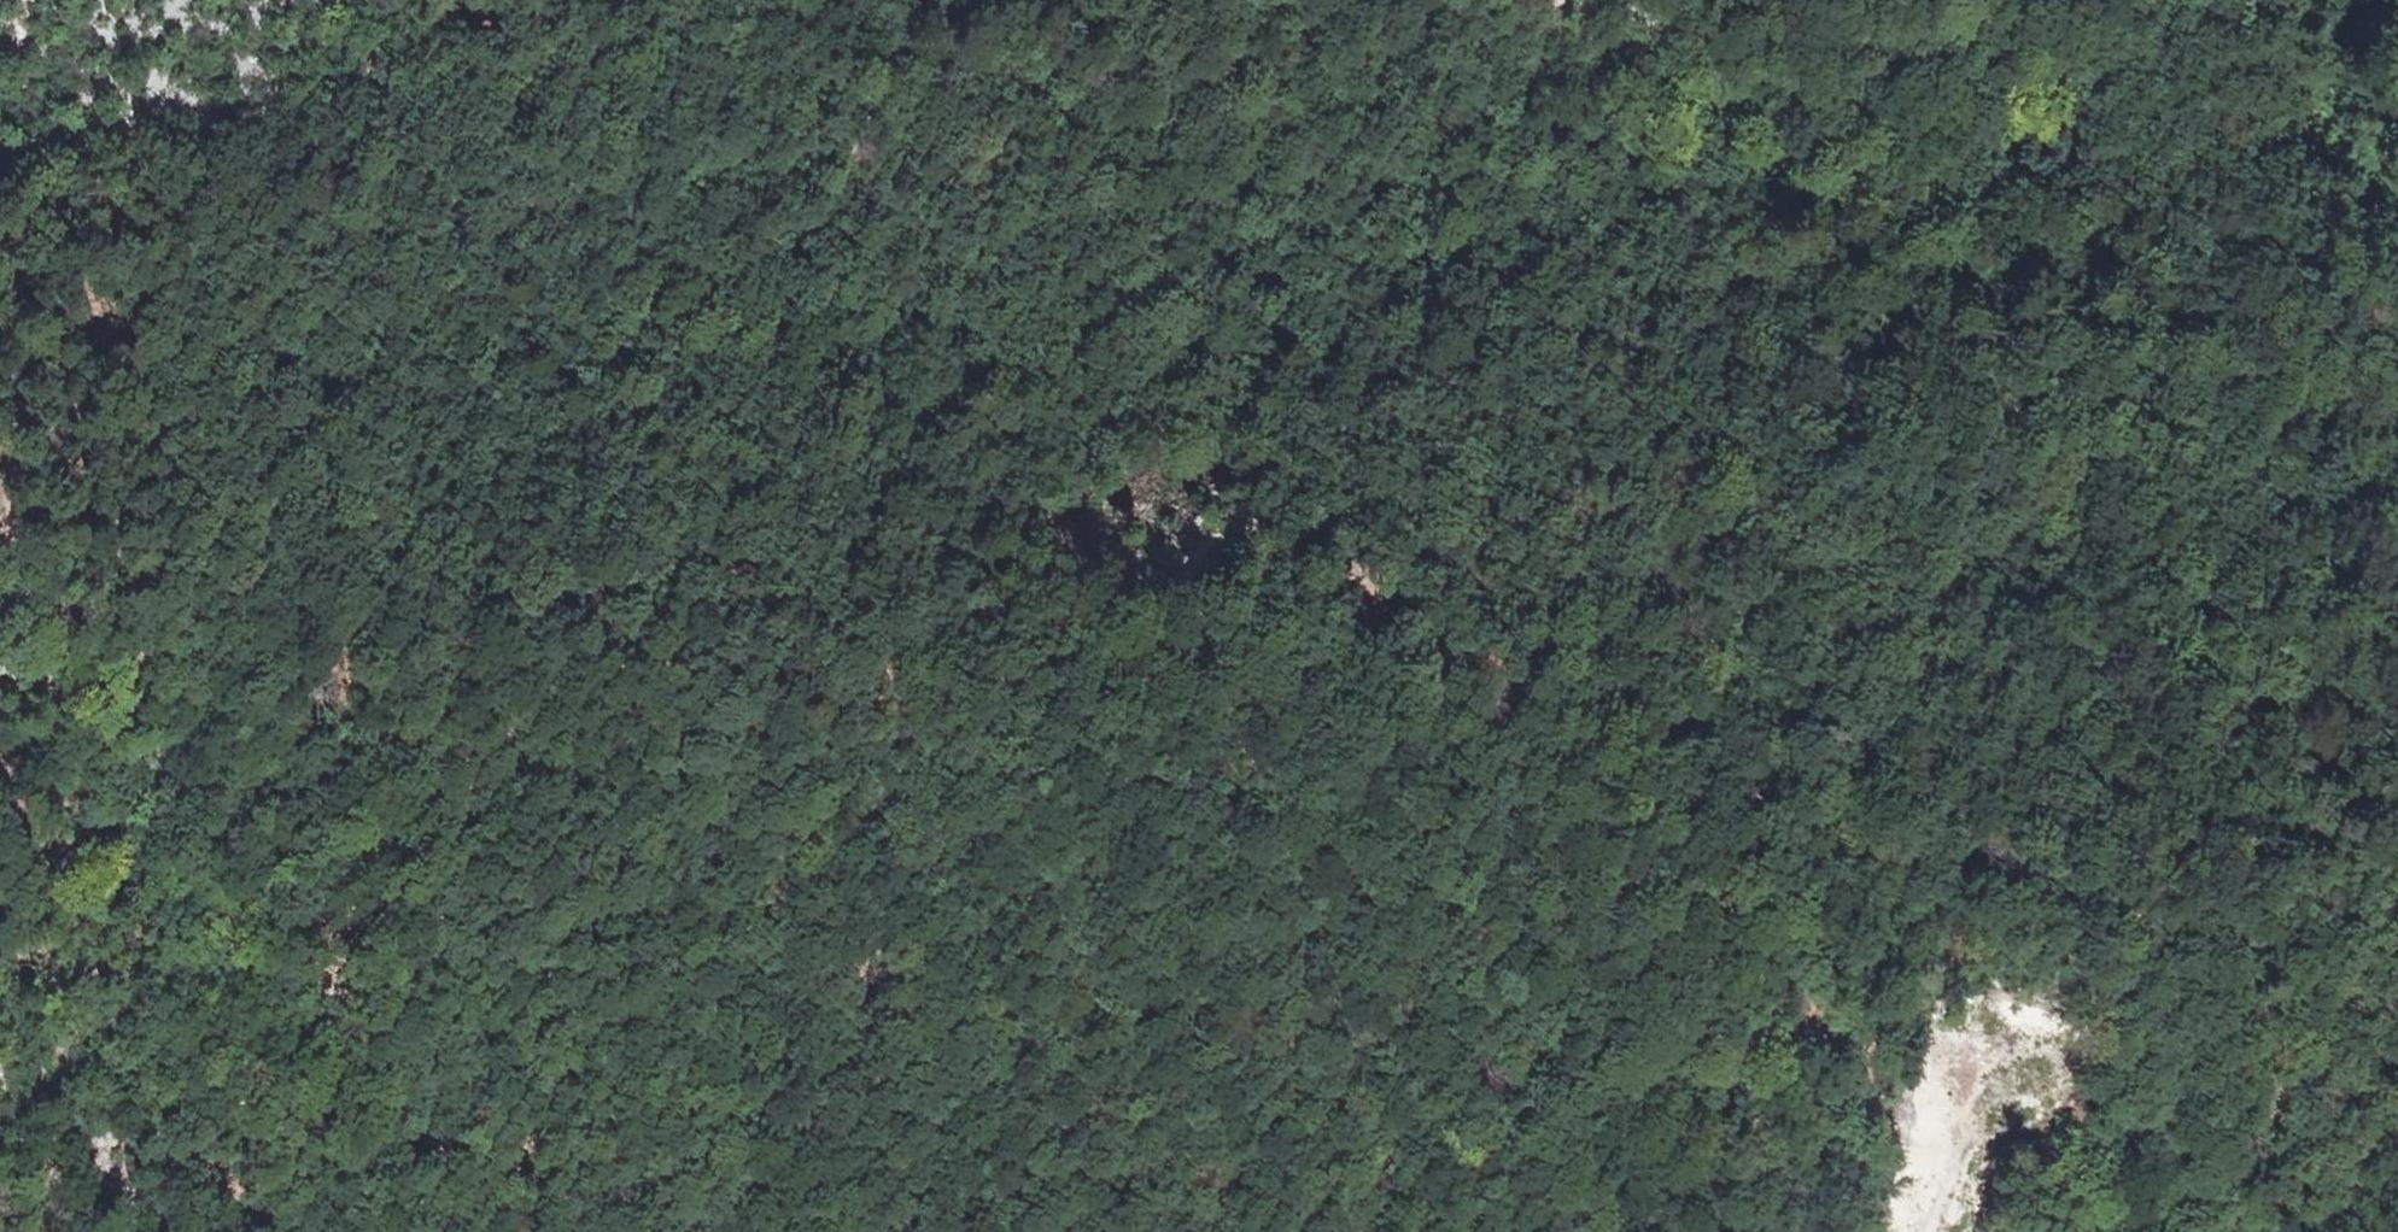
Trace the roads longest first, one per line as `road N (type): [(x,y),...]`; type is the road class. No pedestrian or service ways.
road 1 (track): [(2397,194),(2354,154),(2333,119),(2333,52),(2321,0)]
road 2 (track): [(1944,1231),(2020,1072)]

